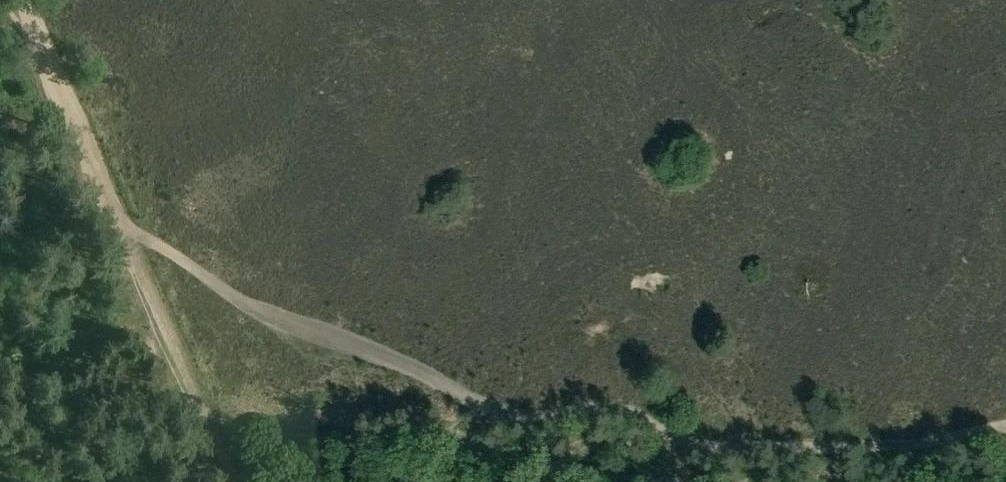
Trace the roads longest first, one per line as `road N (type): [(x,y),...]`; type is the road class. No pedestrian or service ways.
road 1 (track): [(1005,432),(739,449),(657,429),(621,410),(519,413),(435,372),(271,319),(163,244),(127,243)]
road 2 (track): [(205,422),(358,445),(494,450),(627,481)]
road 3 (track): [(23,0),(127,243)]
road 4 (track): [(127,243),(231,481)]

